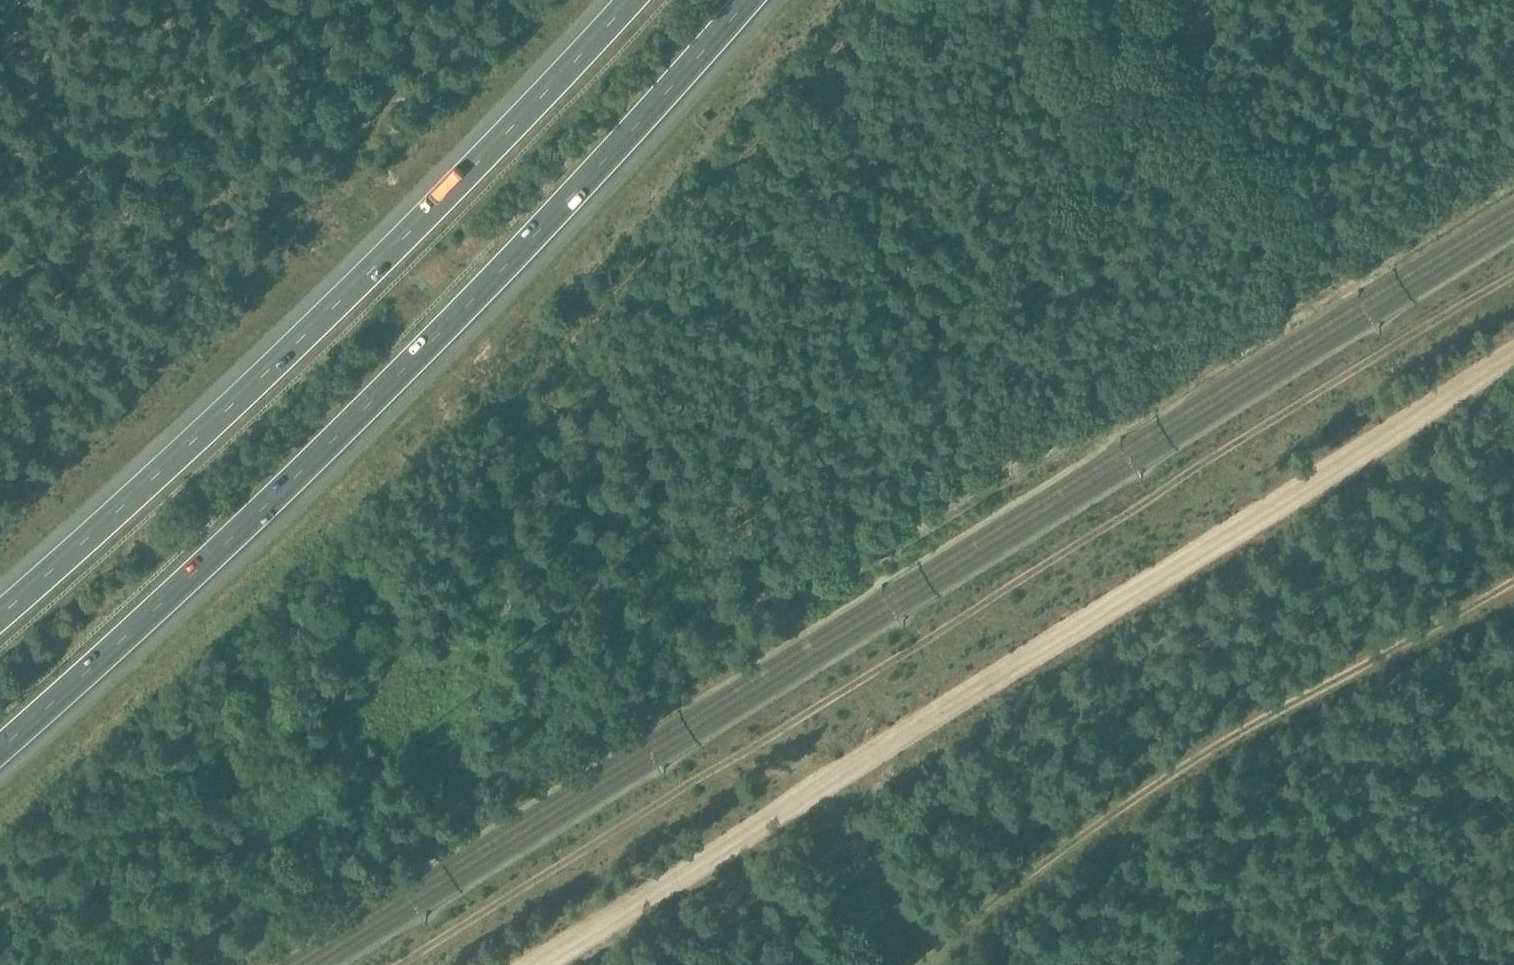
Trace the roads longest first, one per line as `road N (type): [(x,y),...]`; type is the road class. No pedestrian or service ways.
road 1 (track): [(398,964),(1513,275)]
road 2 (motorway): [(0,754),(397,381),(751,0)]
road 3 (motorway): [(631,0),(236,402),(0,614)]
road 4 (track): [(1513,150),(817,594)]

